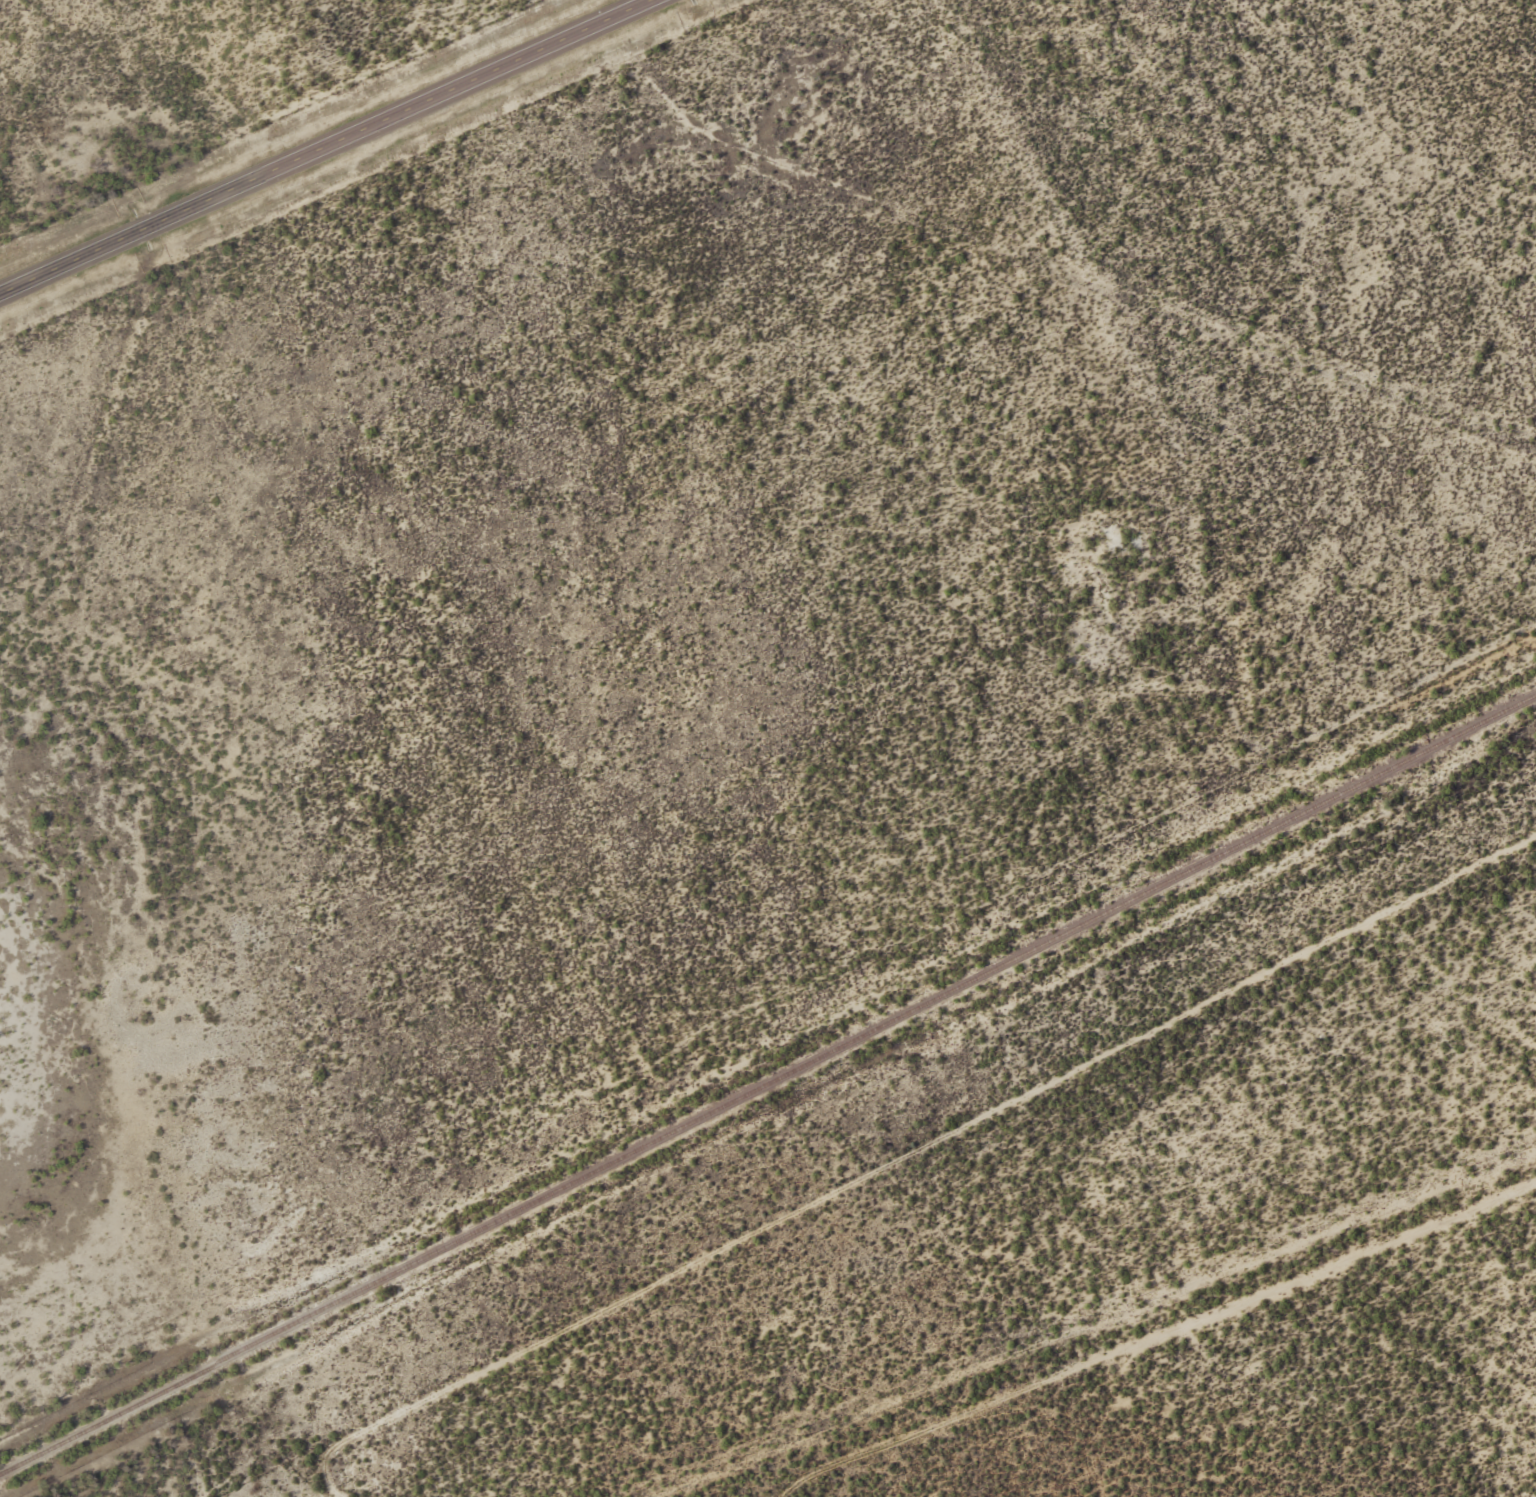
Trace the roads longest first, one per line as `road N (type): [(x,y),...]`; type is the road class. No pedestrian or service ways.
road 1 (trunk): [(0,295),(647,0)]

